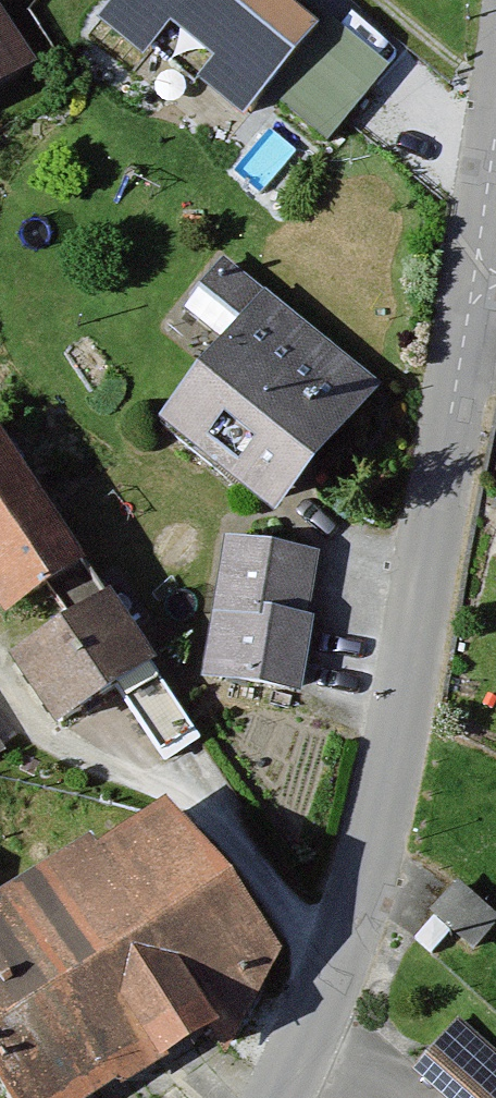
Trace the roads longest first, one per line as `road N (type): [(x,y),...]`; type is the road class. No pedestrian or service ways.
road 1 (residential): [(478,284),(386,815),(336,972),(273,1097)]
road 2 (residential): [(495,127),(478,284)]

